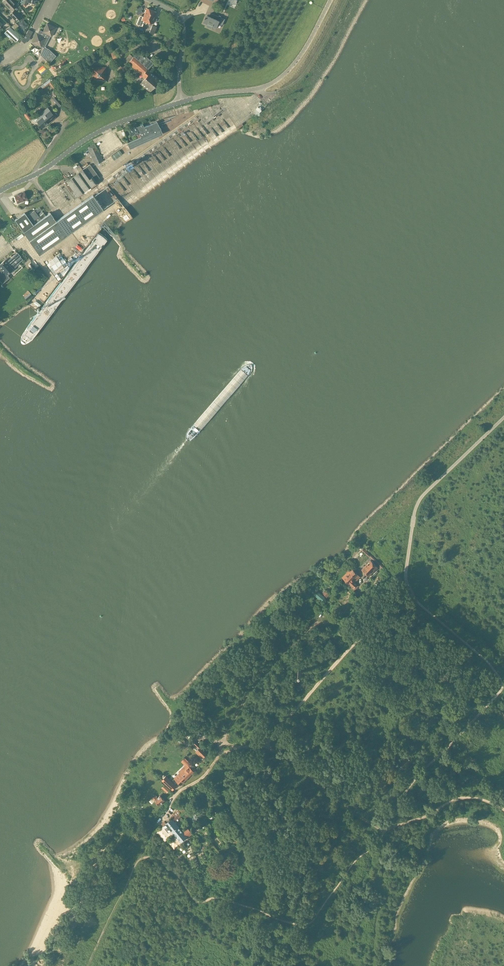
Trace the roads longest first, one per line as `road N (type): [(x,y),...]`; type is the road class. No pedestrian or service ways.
road 1 (track): [(408,587),(275,729),(269,749),(383,832)]
road 2 (unclassified): [(0,192),(100,131),(182,102)]
road 3 (unclassified): [(182,102),(277,80),(298,60),(331,0)]
road 4 (track): [(269,749),(223,747),(153,826)]
road 5 (track): [(372,965),(383,832)]
road 6 (track): [(503,810),(457,800),(385,829)]
road 7 (unclassified): [(182,102),(182,20),(151,0)]

